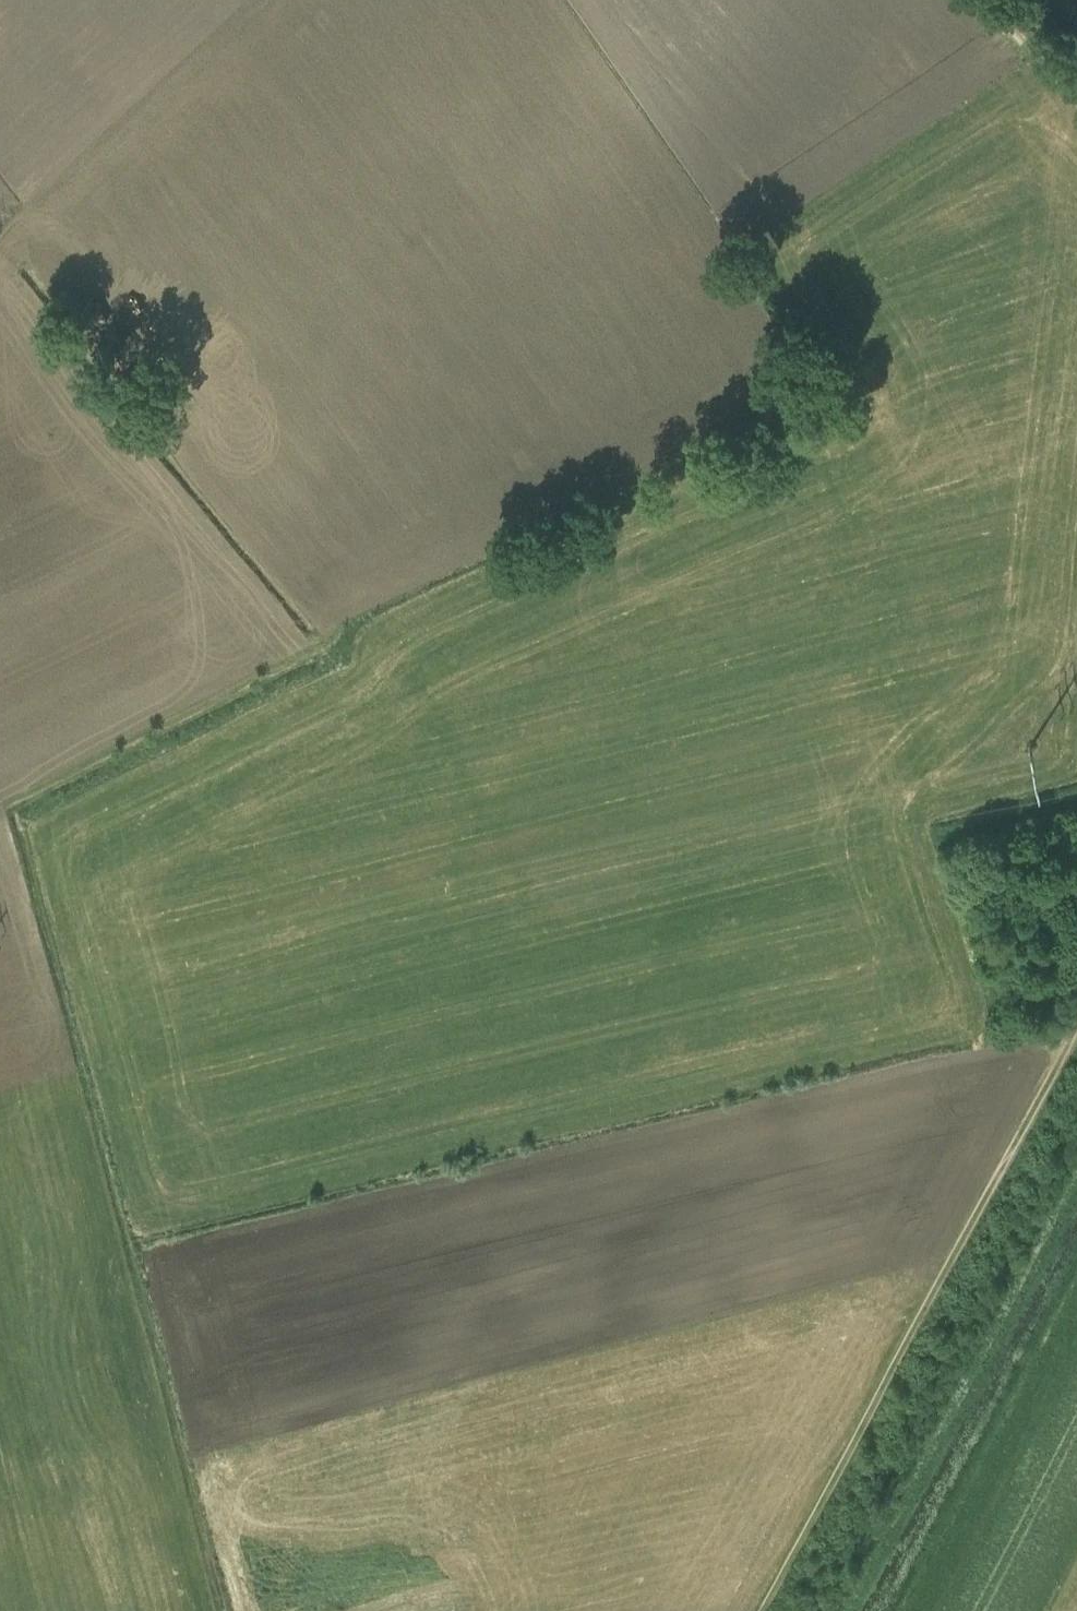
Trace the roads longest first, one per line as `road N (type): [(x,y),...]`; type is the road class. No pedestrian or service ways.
road 1 (track): [(987,0),(1076,96)]

